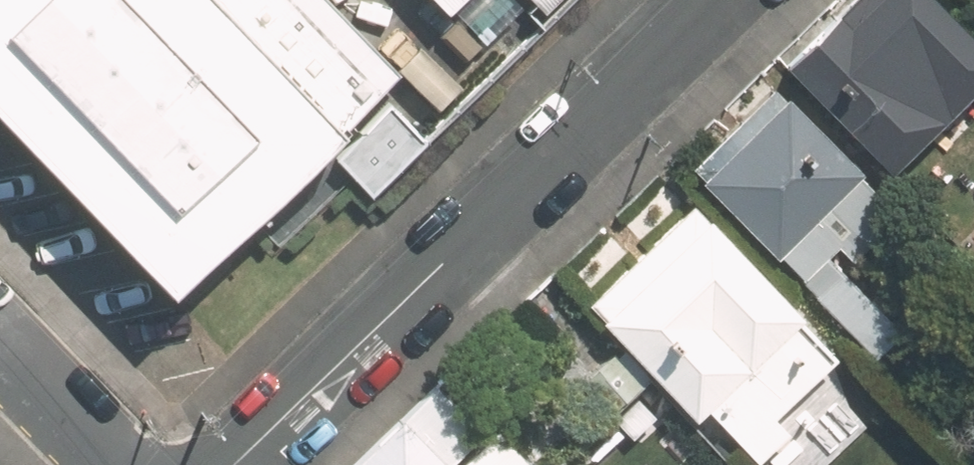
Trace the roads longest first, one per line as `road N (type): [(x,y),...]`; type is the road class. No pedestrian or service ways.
road 1 (residential): [(718,0),(231,464)]
road 2 (residential): [(0,342),(120,464)]

